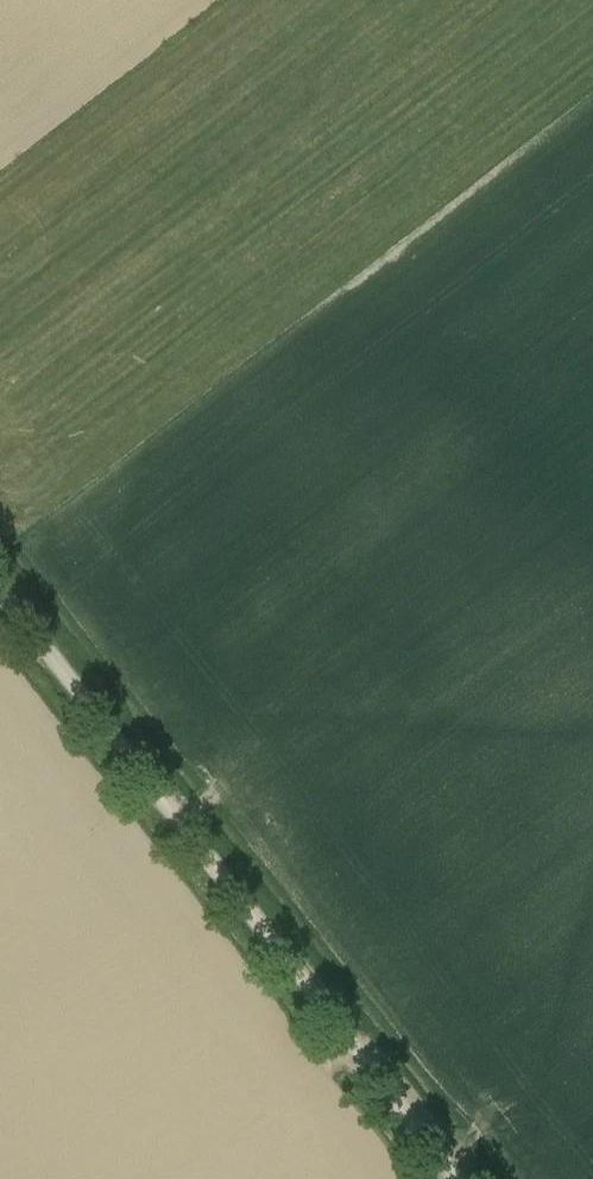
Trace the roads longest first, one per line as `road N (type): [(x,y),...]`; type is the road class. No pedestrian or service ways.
road 1 (unclassified): [(454,1178),(0,593)]

